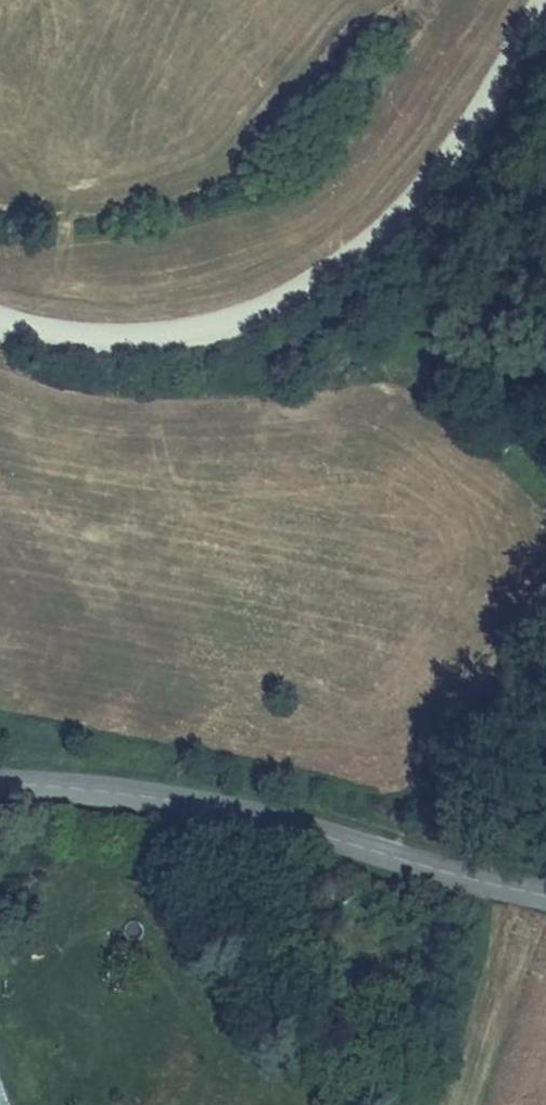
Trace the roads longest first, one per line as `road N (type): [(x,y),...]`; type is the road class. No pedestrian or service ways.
road 1 (tertiary): [(545,893),(204,804),(0,782)]

